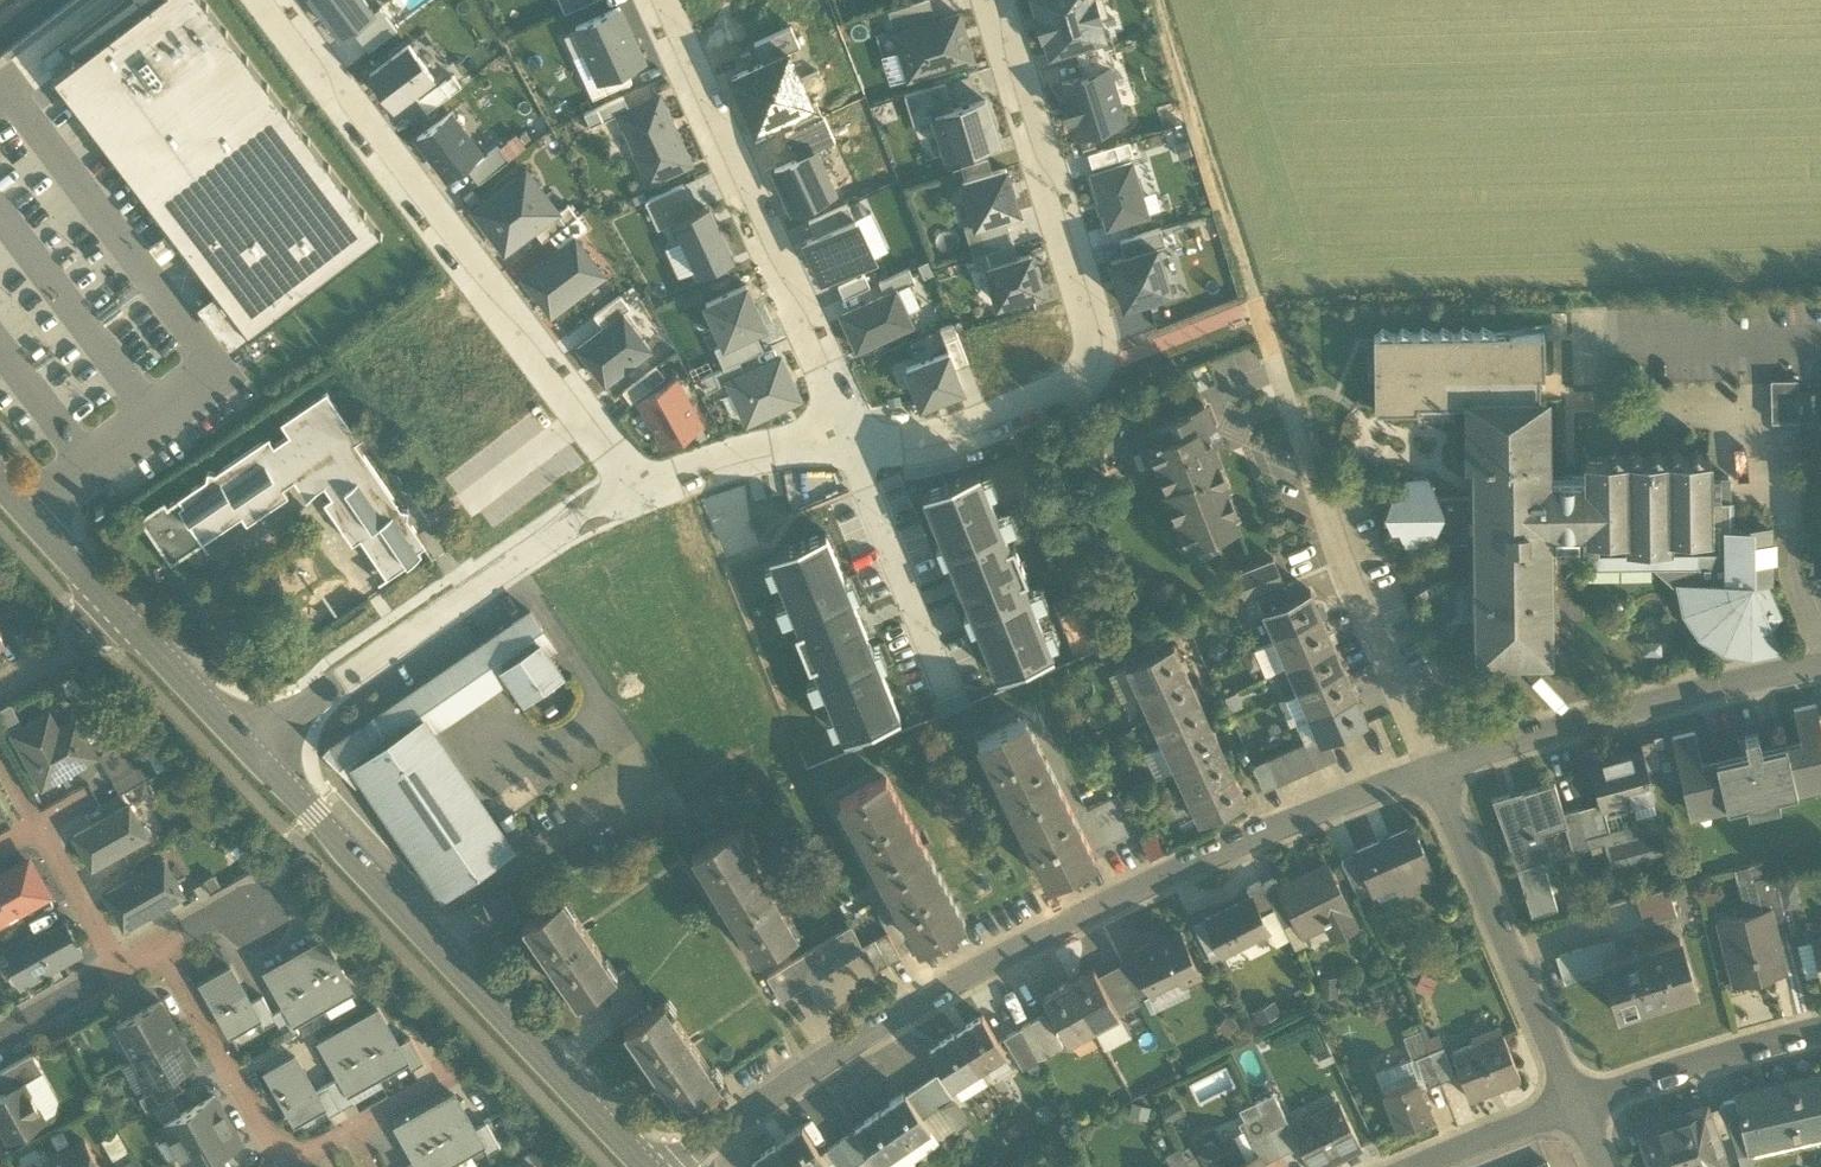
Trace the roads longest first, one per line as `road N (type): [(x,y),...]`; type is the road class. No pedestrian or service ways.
road 1 (residential): [(666,1166),(822,1061),(1128,897),(1427,771)]
road 2 (residential): [(1427,771),(1257,308),(1163,0)]
road 3 (residential): [(993,0),(1098,329),(1093,359),(1077,382),(958,431),(905,442),(850,441)]
road 4 (residential): [(644,489),(268,0)]
road 5 (tertiary): [(649,1166),(244,741)]
road 6 (residential): [(850,441),(660,0)]
road 7 (residential): [(1427,771),(1587,718),(1820,661)]
road 8 (residential): [(1572,1103),(1427,771)]
road 9 (residential): [(244,741),(516,559)]
road 10 (residential): [(850,441),(946,688)]
road 11 (residential): [(1572,1103),(1820,1027)]
road 12 (residential): [(161,953),(283,1166)]
road 13 (residential): [(850,441),(748,456),(644,489)]
road 14 (tertiary): [(244,741),(117,609)]
road 15 (tertiary): [(117,609),(0,478)]
road 16 (residential): [(1415,1166),(1572,1103)]
road 17 (residential): [(125,974),(42,827)]
road 18 (residential): [(644,489),(516,559)]
road 19 (residential): [(117,609),(0,692)]
road 20 (residential): [(0,1044),(125,974)]

